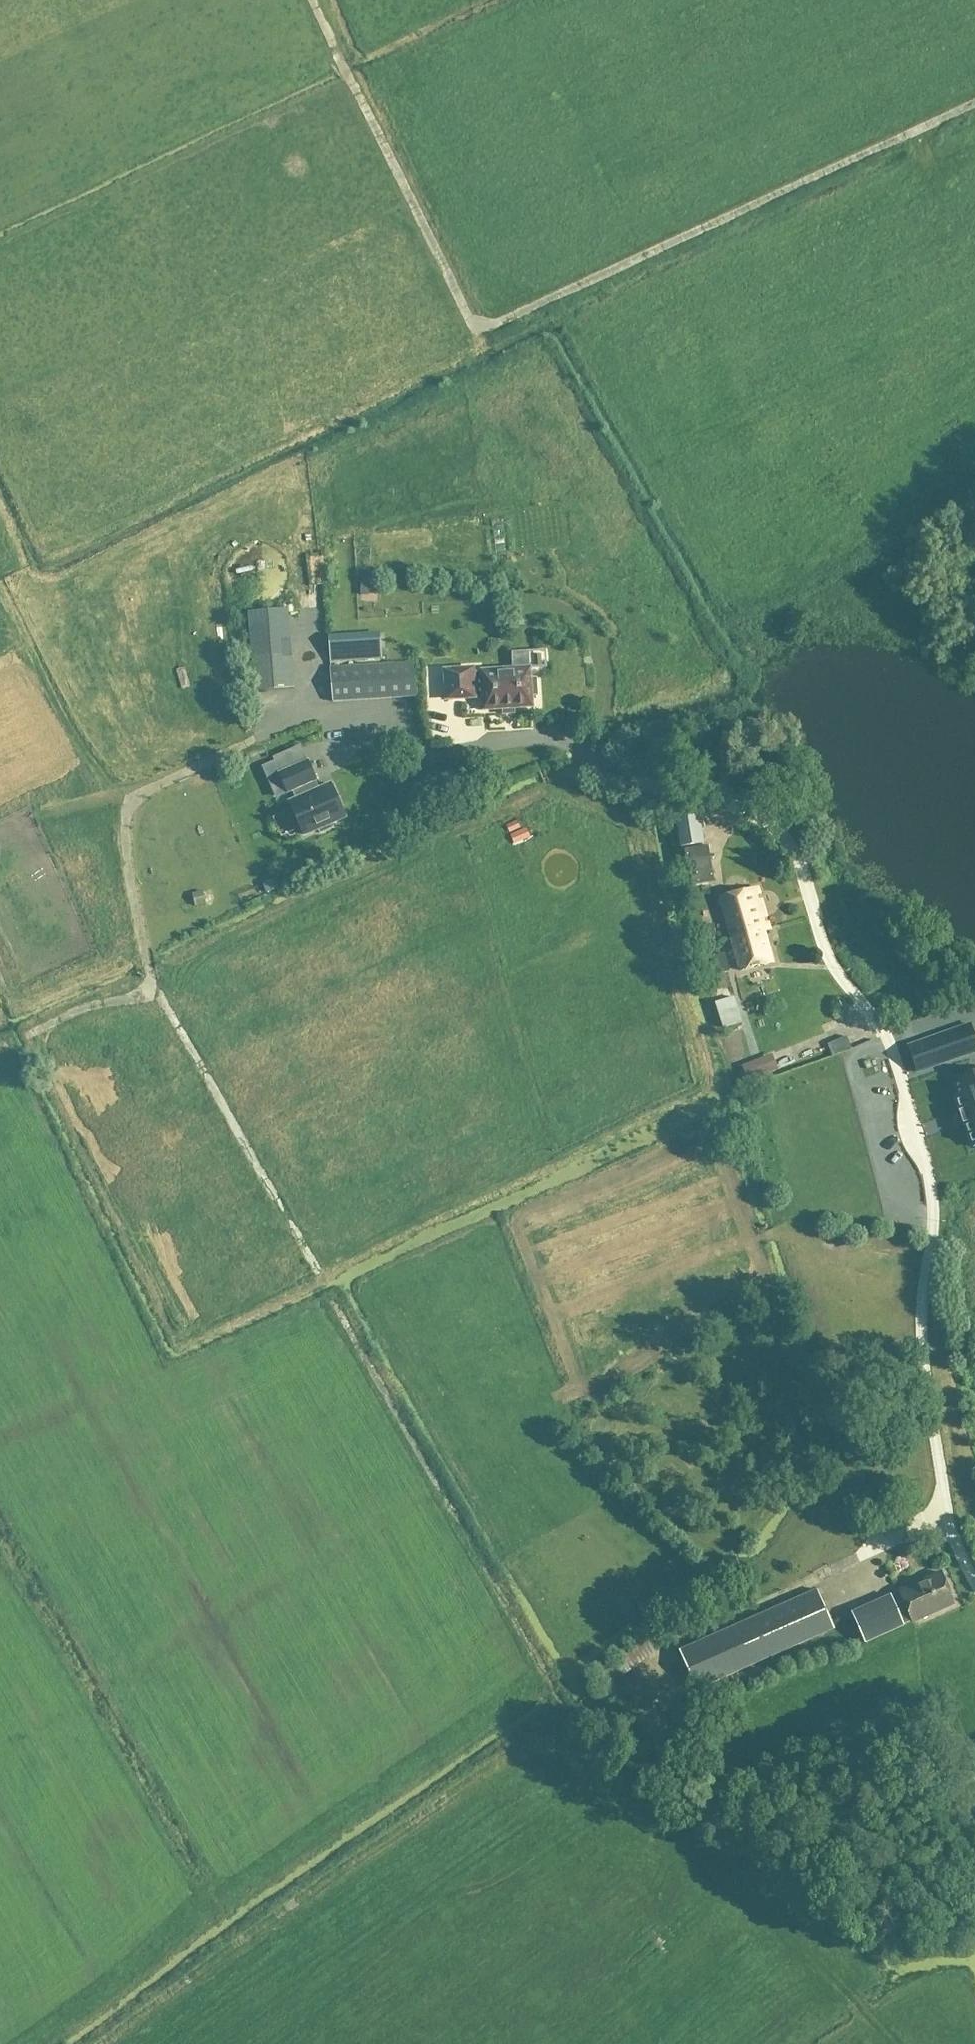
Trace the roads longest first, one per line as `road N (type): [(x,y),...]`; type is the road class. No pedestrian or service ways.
road 1 (unclassified): [(974,1586),(948,1522),(925,1389),(920,1320),(931,1196),(889,1042),(835,973),(798,868),(768,827),(718,804),(635,782),(579,751)]

